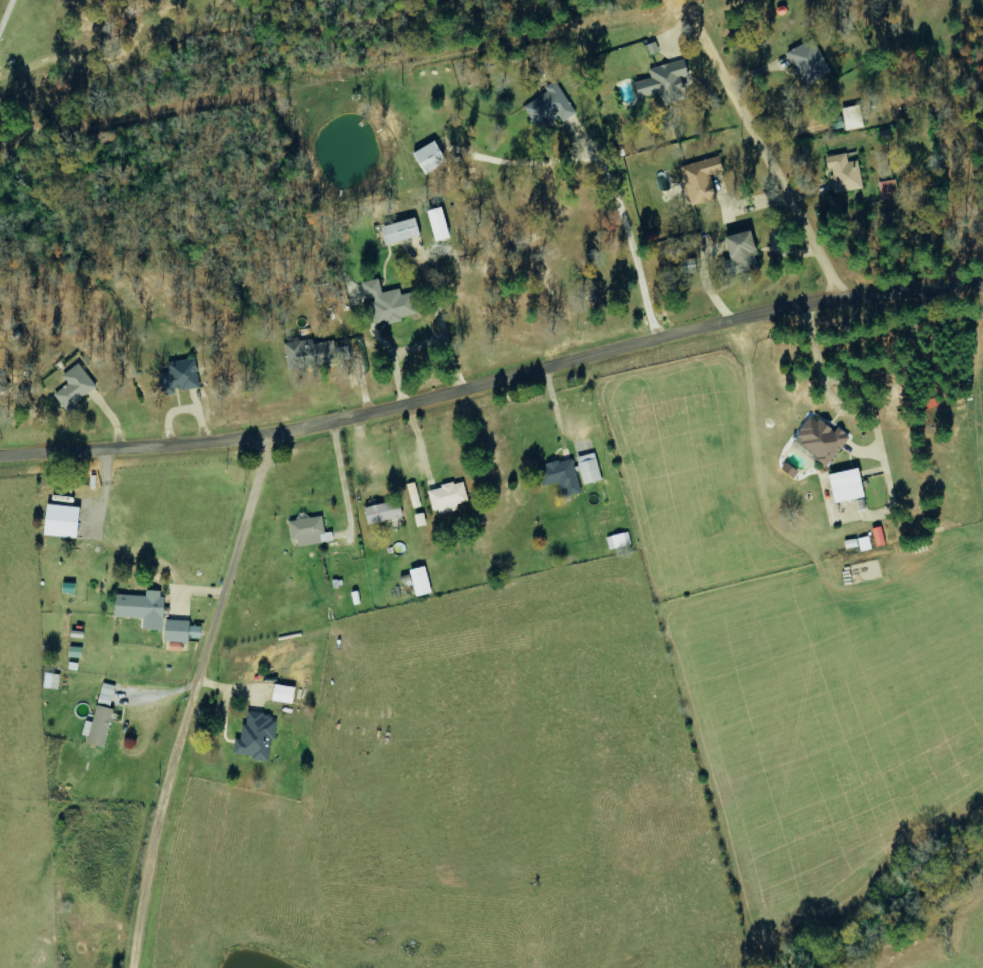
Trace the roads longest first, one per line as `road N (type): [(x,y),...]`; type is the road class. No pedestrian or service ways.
road 1 (residential): [(0,458),(283,434),(808,304),(982,284)]
road 2 (residential): [(190,967),(232,714),(282,514),(283,434)]

